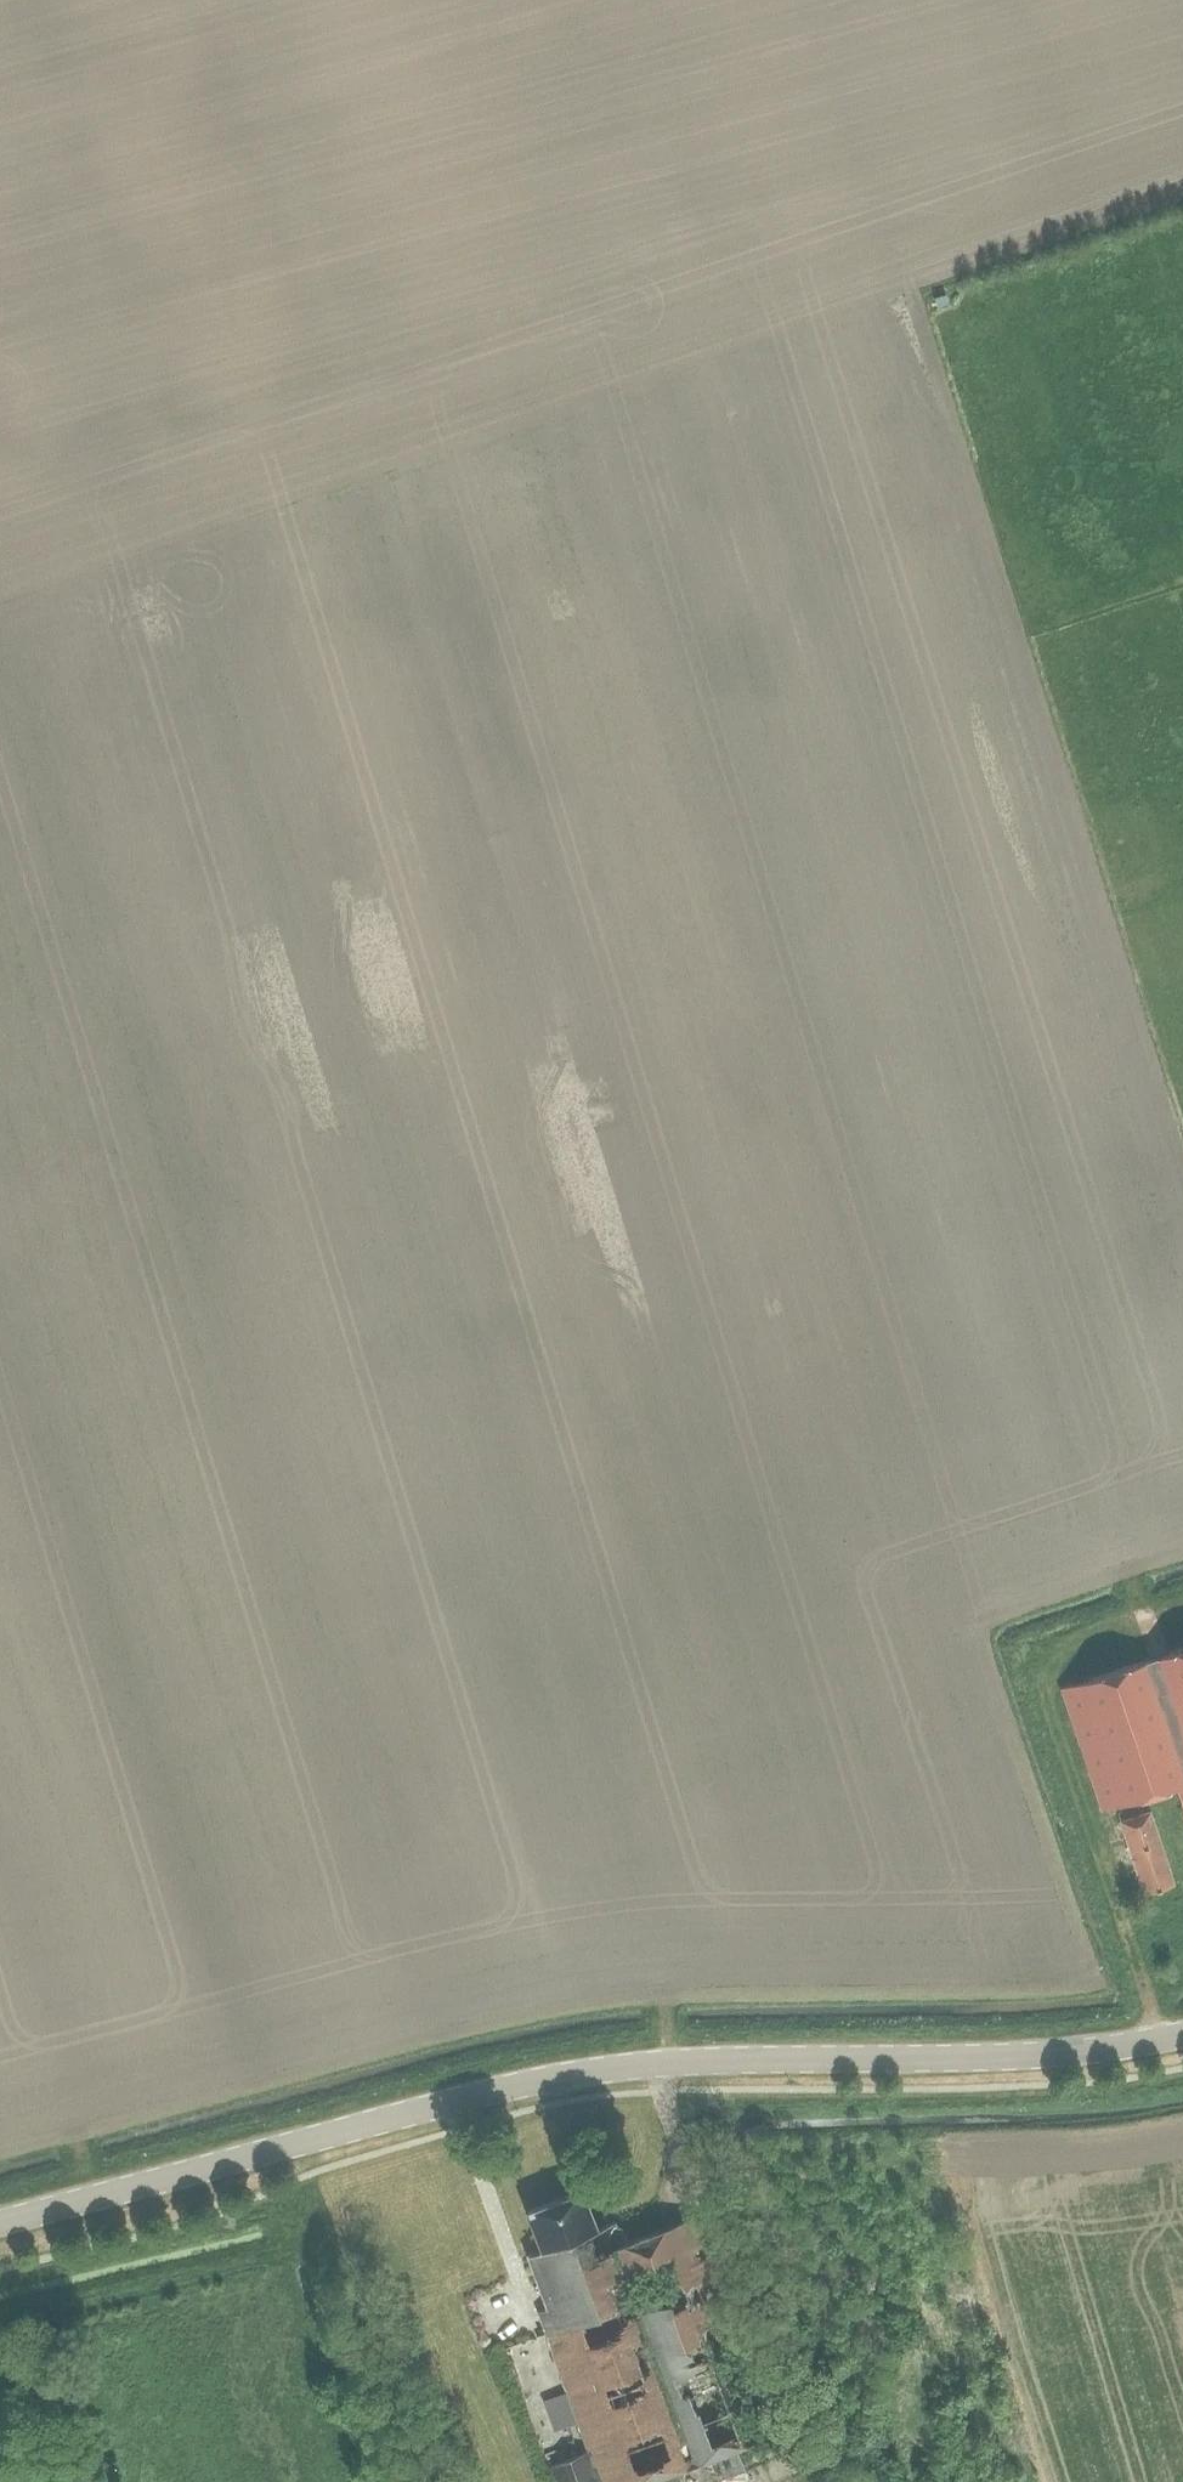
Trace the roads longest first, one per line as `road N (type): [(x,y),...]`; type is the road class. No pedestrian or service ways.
road 1 (secondary): [(0,2226),(576,2072),(1065,2055),(1182,2037)]

